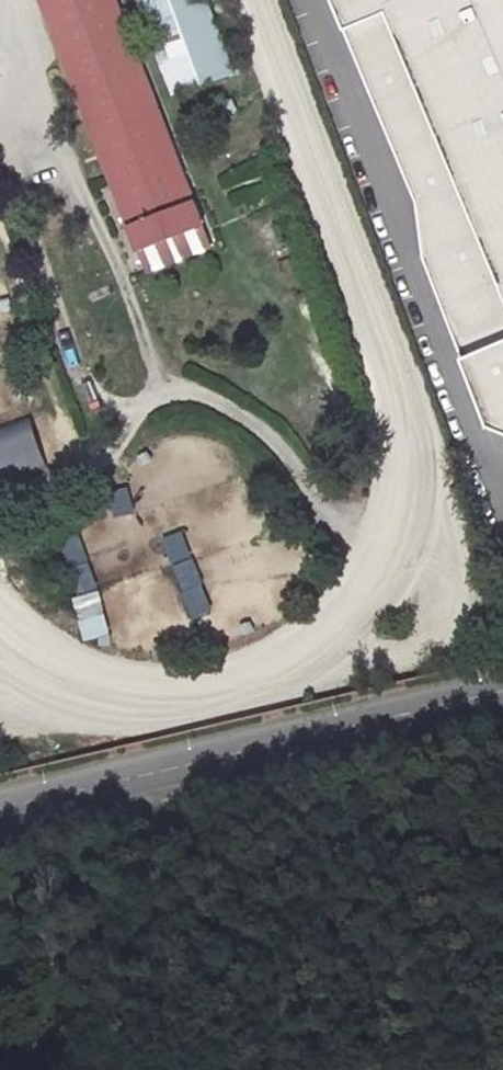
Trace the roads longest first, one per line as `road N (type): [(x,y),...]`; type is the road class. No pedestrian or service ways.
road 1 (track): [(0,652),(107,703),(204,699),(318,650),(380,579),(407,499),(399,374),(253,0)]
road 2 (track): [(14,48),(114,253),(160,380),(224,400),(284,453),(380,579)]
road 3 (unclassified): [(0,807),(502,691)]

